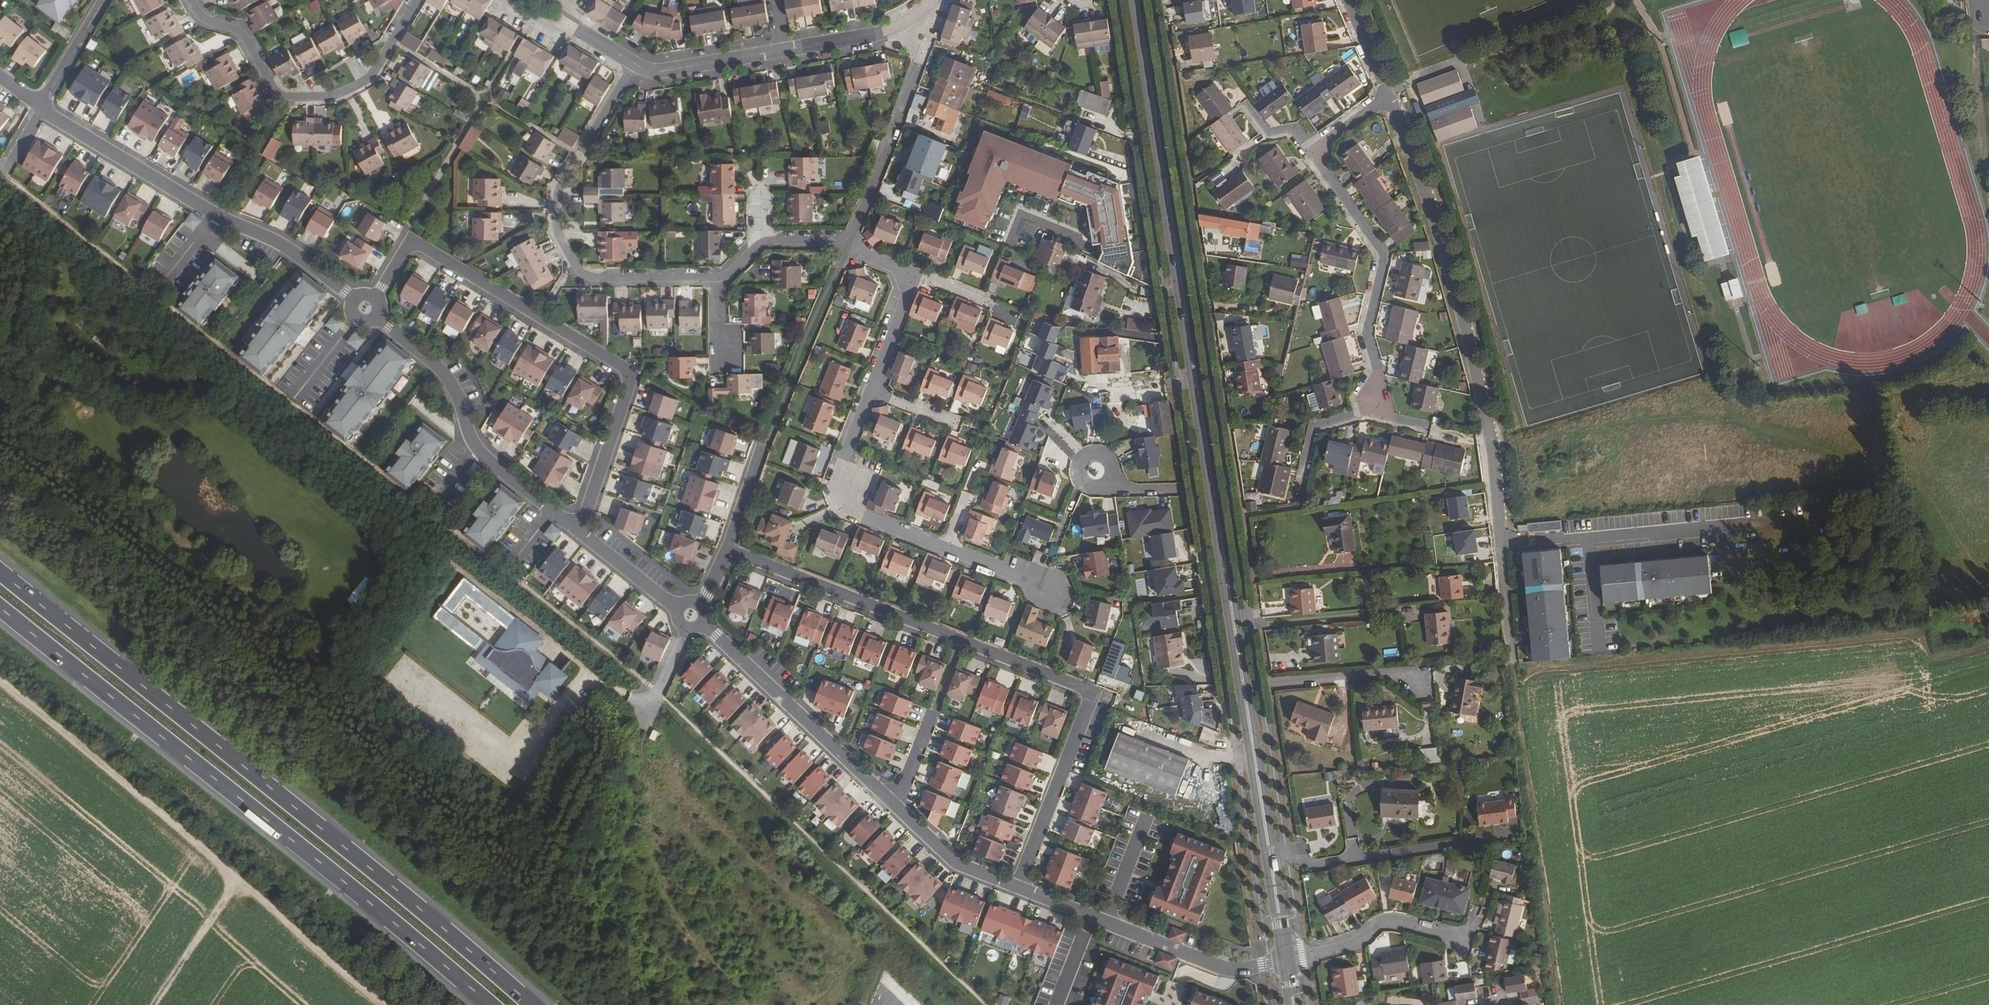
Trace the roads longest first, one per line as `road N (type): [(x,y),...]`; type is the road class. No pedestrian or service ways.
road 1 (trunk): [(531,1004),(0,571)]
road 2 (trunk): [(0,607),(490,1004)]
road 3 (residential): [(1505,591),(1475,363),(1429,204),(1350,0)]
road 4 (residential): [(848,242),(913,276),(836,486),(855,516),(1059,594)]
road 5 (residential): [(633,63),(559,188),(558,232),(577,270),(592,278),(723,278),(763,242),(848,242)]
road 6 (track): [(0,680),(384,1004)]
road 7 (secondary): [(1135,0),(1213,491)]
road 8 (residential): [(374,297),(411,245),(631,376),(579,532)]
road 9 (track): [(1505,591),(1562,1004)]
road 10 (residential): [(354,298),(281,246),(236,228),(42,111)]
road 11 (residential): [(963,644),(1092,697),(1018,892)]
road 12 (residential): [(417,0),(370,78),(330,97),(285,97),(242,33),(202,21),(190,0)]
road 13 (residential): [(375,316),(445,378),(476,450),(579,532)]
road 14 (residential): [(1285,960),(1241,973),(1218,970),(1018,892)]
road 15 (secondary): [(1285,960),(1244,689)]
road 16 (residential): [(890,803),(702,623)]
road 17 (residential): [(728,553),(963,644)]
road 18 (residential): [(848,242),(921,53)]
road 19 (secondary): [(1213,491),(1244,689)]
road 20 (residential): [(1461,938),(1389,920),(1352,945),(1285,960)]
road 21 (residential): [(890,803),(904,788),(963,644)]
road 22 (residential): [(781,52),(880,35),(937,0)]
road 23 (residential): [(1018,892),(956,866),(890,803)]
road 24 (residential): [(633,63),(665,71),(781,52)]
road 25 (track): [(152,1004),(236,881)]
road 26 (unclassified): [(42,111),(108,0)]
road 27 (residential): [(579,532),(679,609)]

